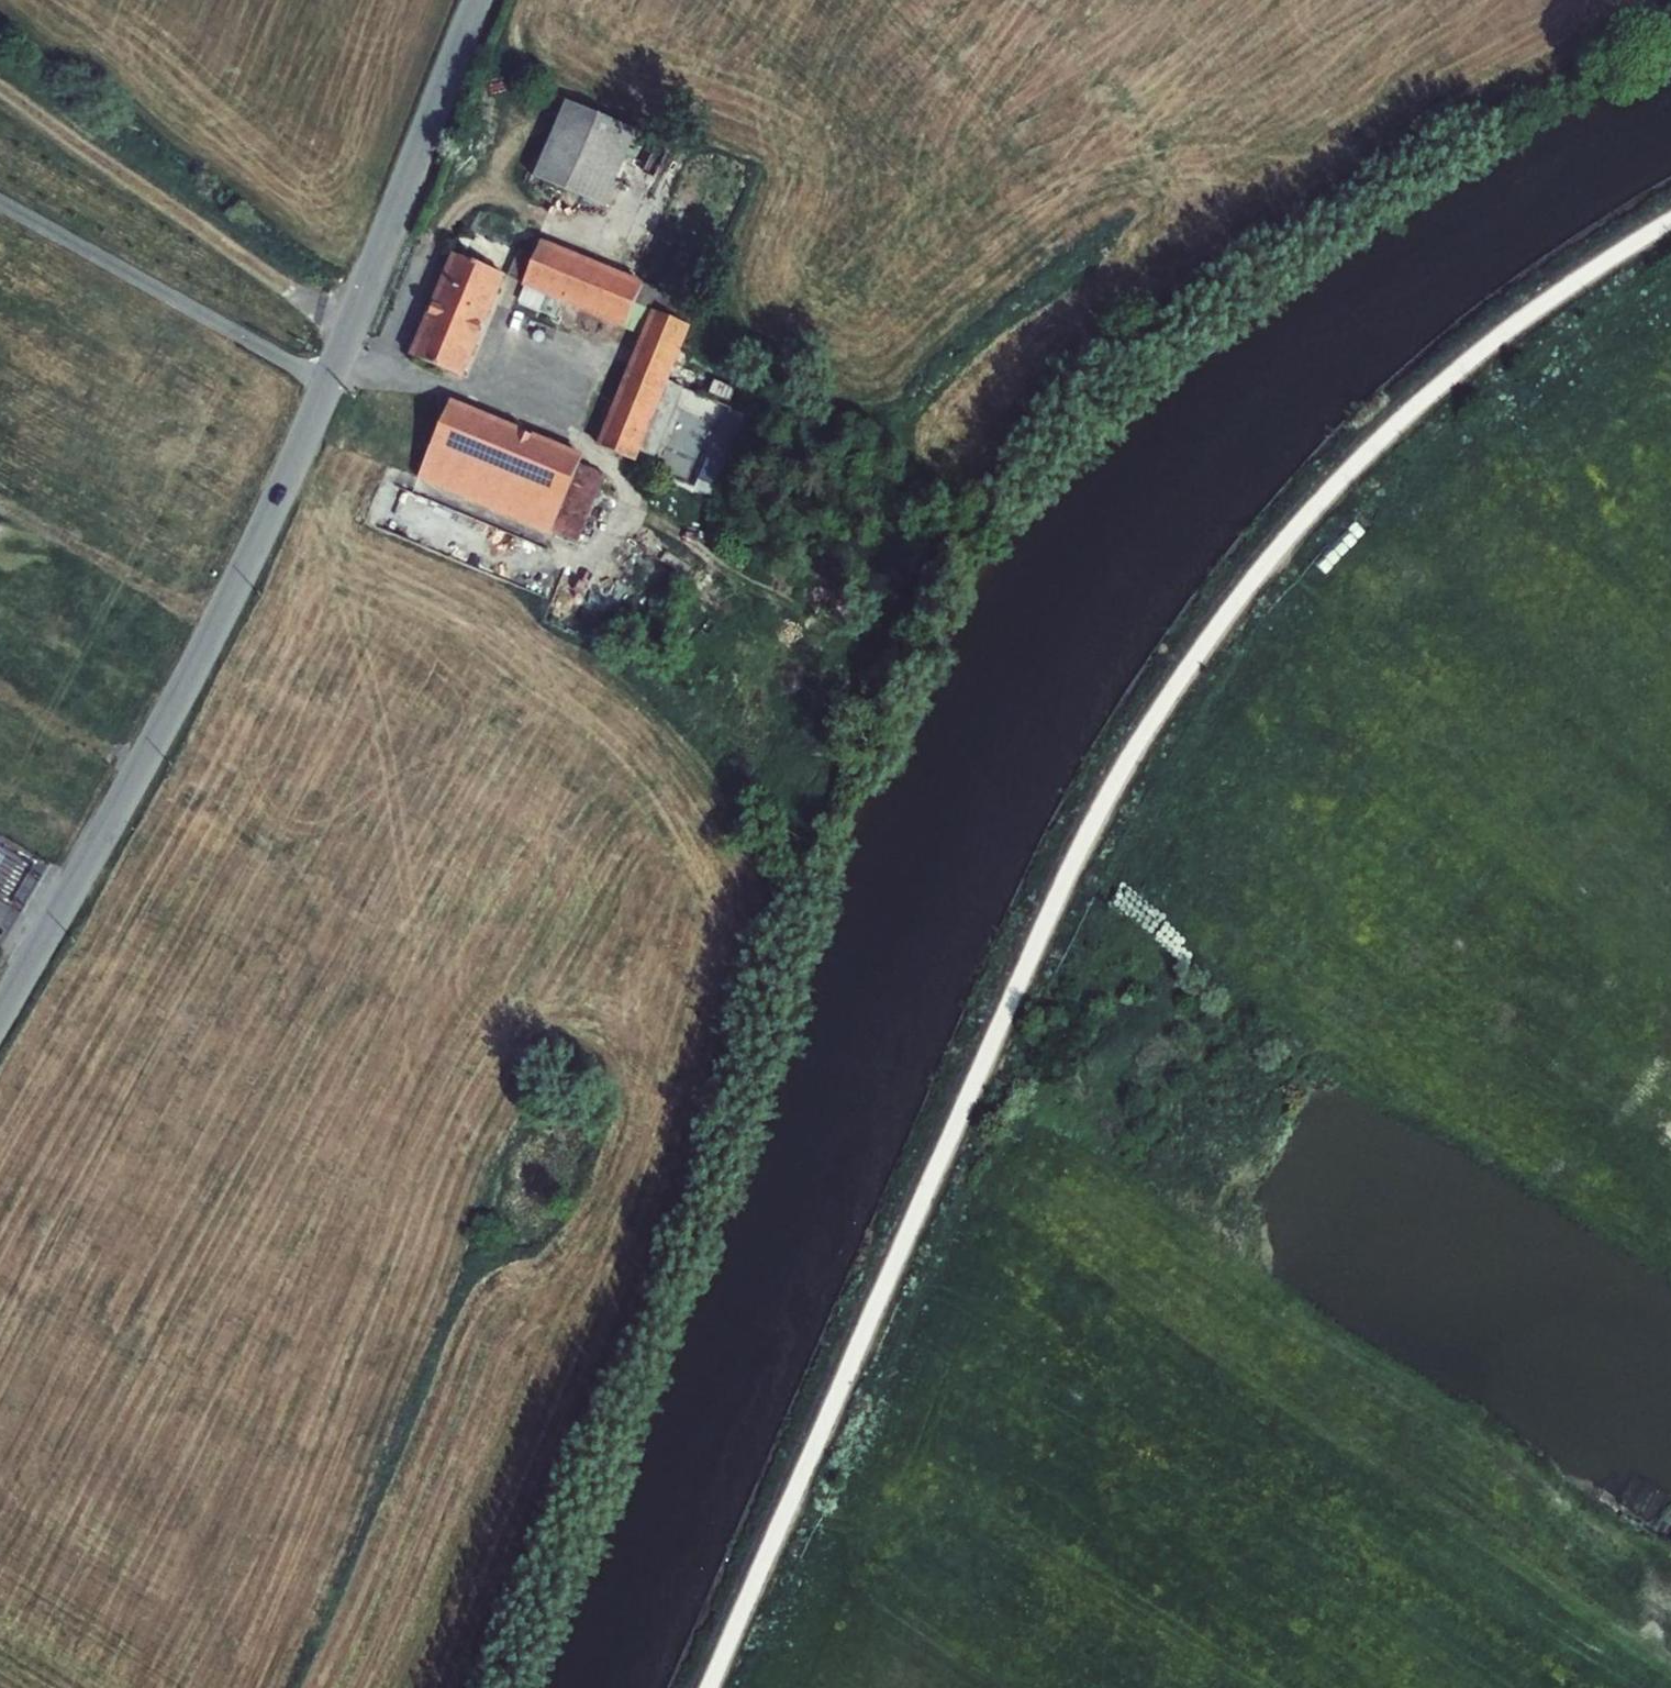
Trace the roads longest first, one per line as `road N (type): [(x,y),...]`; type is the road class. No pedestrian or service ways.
road 1 (unclassified): [(476,0),(443,56),(341,335),(209,619),(0,996)]
road 2 (track): [(0,79),(341,335)]

